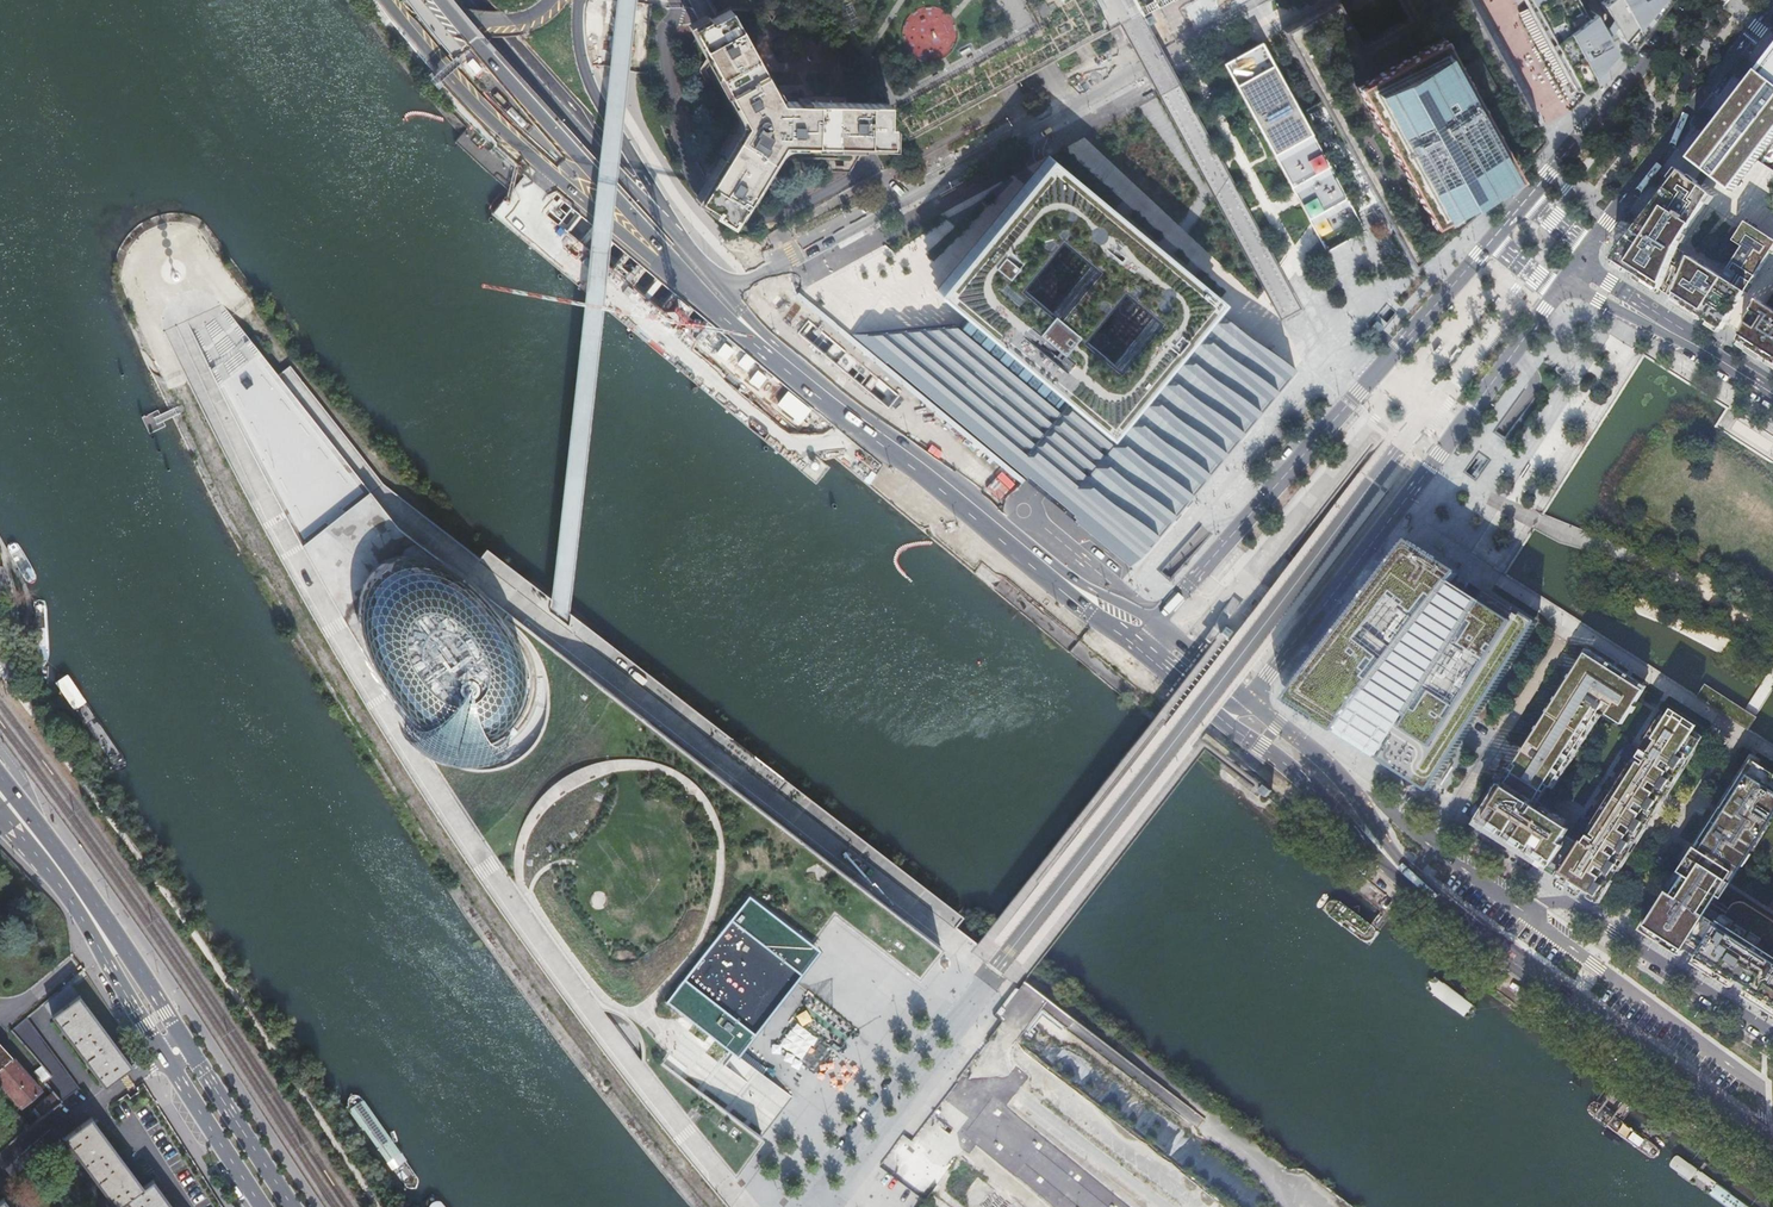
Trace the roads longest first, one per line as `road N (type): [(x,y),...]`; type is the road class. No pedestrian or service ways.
road 1 (residential): [(977,996),(1428,411),(1476,410)]
road 2 (residential): [(1265,0),(908,197),(722,288)]
road 3 (primary): [(292,1206),(129,954),(0,775)]
road 4 (residential): [(1492,239),(1156,621)]
road 5 (residential): [(1772,1035),(1561,900),(1520,911),(1379,801),(1352,796)]
road 6 (primary): [(0,810),(61,888),(263,1206)]
road 7 (primary): [(1772,1150),(1668,1081),(1432,903)]
road 8 (primary): [(389,0),(480,109),(667,267)]
road 9 (primary): [(1052,566),(761,340)]
road 10 (residential): [(1248,699),(1476,410)]
road 11 (primary): [(438,0),(667,267)]
road 12 (primary): [(1185,686),(1311,788),(1362,848),(1432,903)]
road 13 (residential): [(1586,251),(1772,9)]
road 14 (primary): [(667,225),(471,0)]
road 15 (residential): [(977,996),(799,1206)]
road 16 (residential): [(822,1206),(905,1105),(977,996)]
road 17 (residential): [(1695,0),(1527,199)]
road 18 (primary): [(667,225),(591,87),(578,0)]
road 19 (residential): [(1476,410),(1563,285)]
road 20 (primary): [(410,0),(446,16),(511,21),(553,0)]
road 21 (primary): [(1352,796),(1248,699)]
road 22 (primary): [(1432,903),(1352,796)]
road 23 (primary): [(1248,699),(1156,621)]

